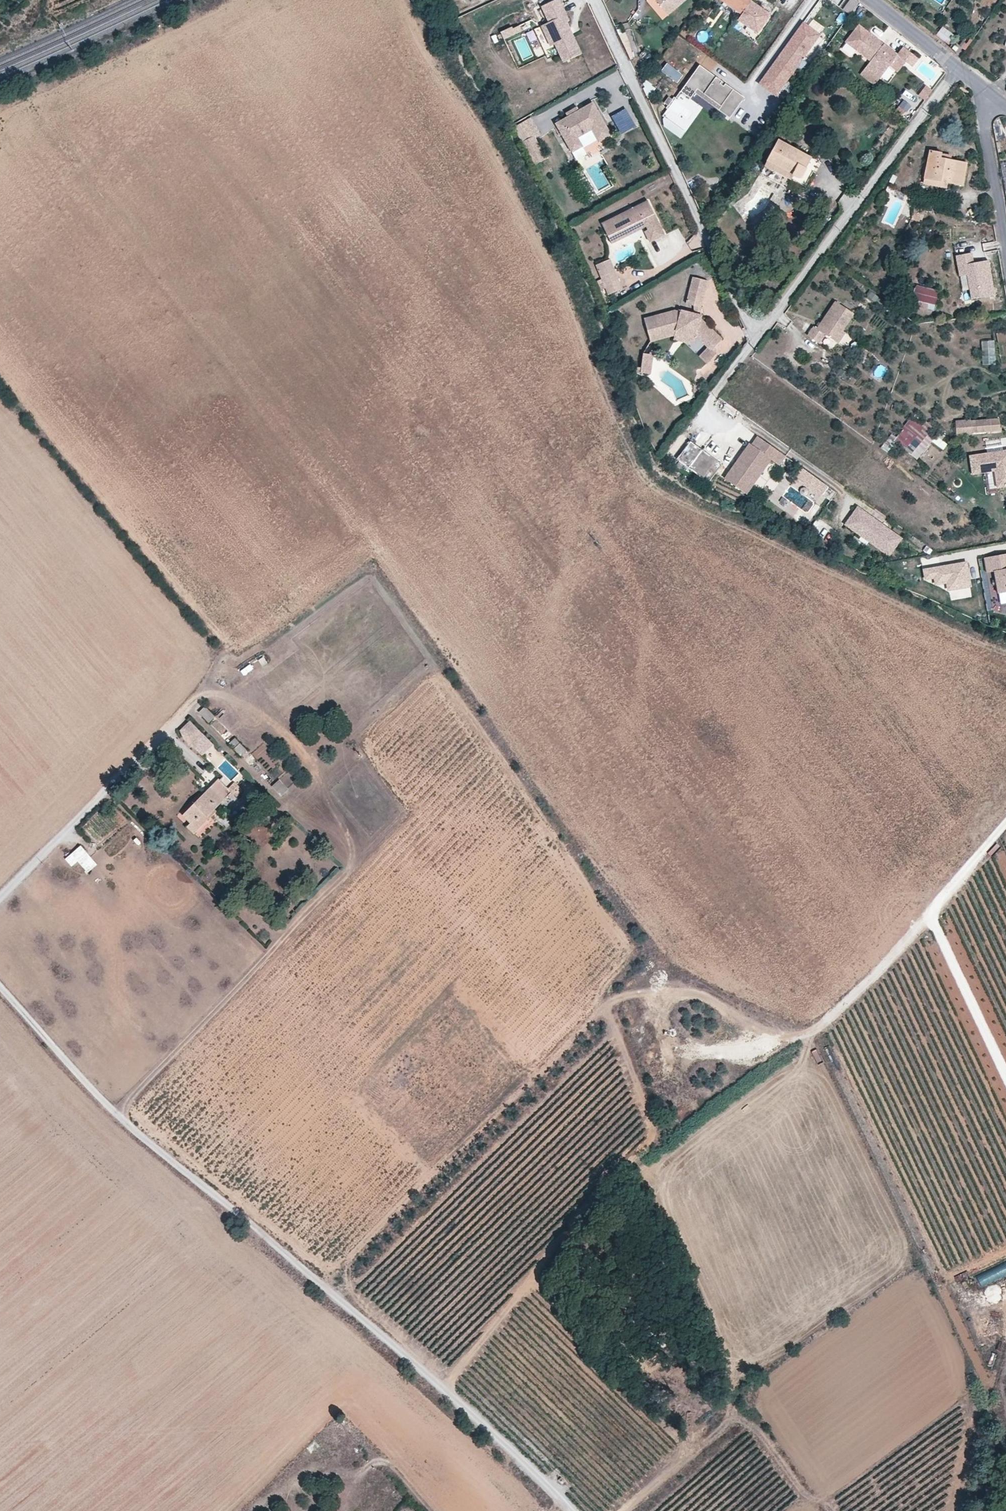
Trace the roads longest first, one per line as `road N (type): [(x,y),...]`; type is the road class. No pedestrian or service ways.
road 1 (track): [(570,1510),(450,1395),(114,1116),(0,993)]
road 2 (residential): [(596,0),(756,338)]
road 3 (residential): [(756,338),(960,66)]
road 4 (track): [(0,895),(197,704)]
road 5 (residential): [(974,78),(1005,256)]

